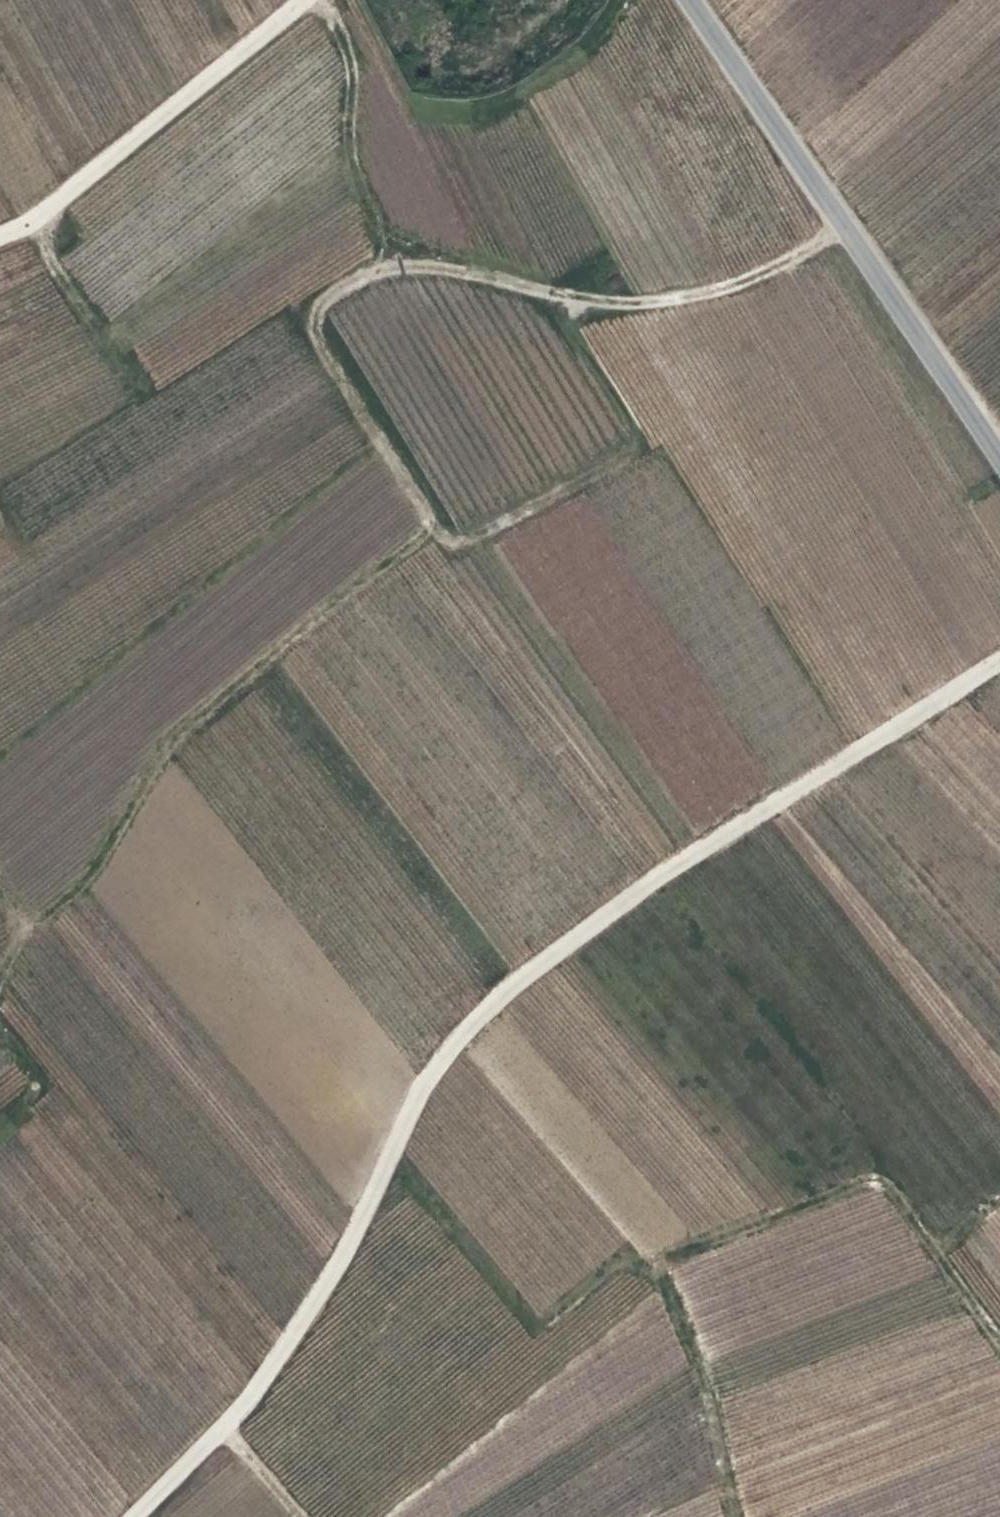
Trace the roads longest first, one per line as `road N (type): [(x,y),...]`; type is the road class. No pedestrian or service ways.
road 1 (track): [(136,1516),(245,1414),(342,1268),(447,1042),(759,808),(999,658)]
road 2 (tertiary): [(688,0),(999,451)]
road 3 (track): [(310,0),(0,237)]

